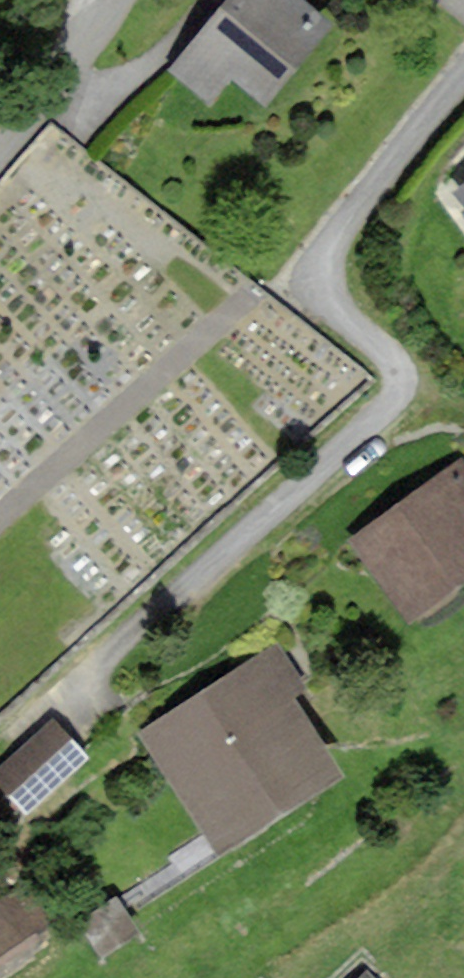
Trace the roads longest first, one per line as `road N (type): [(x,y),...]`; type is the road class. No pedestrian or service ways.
road 1 (residential): [(97,678),(419,381),(333,302),(332,250),(463,88)]
road 2 (residential): [(0,150),(121,0)]

